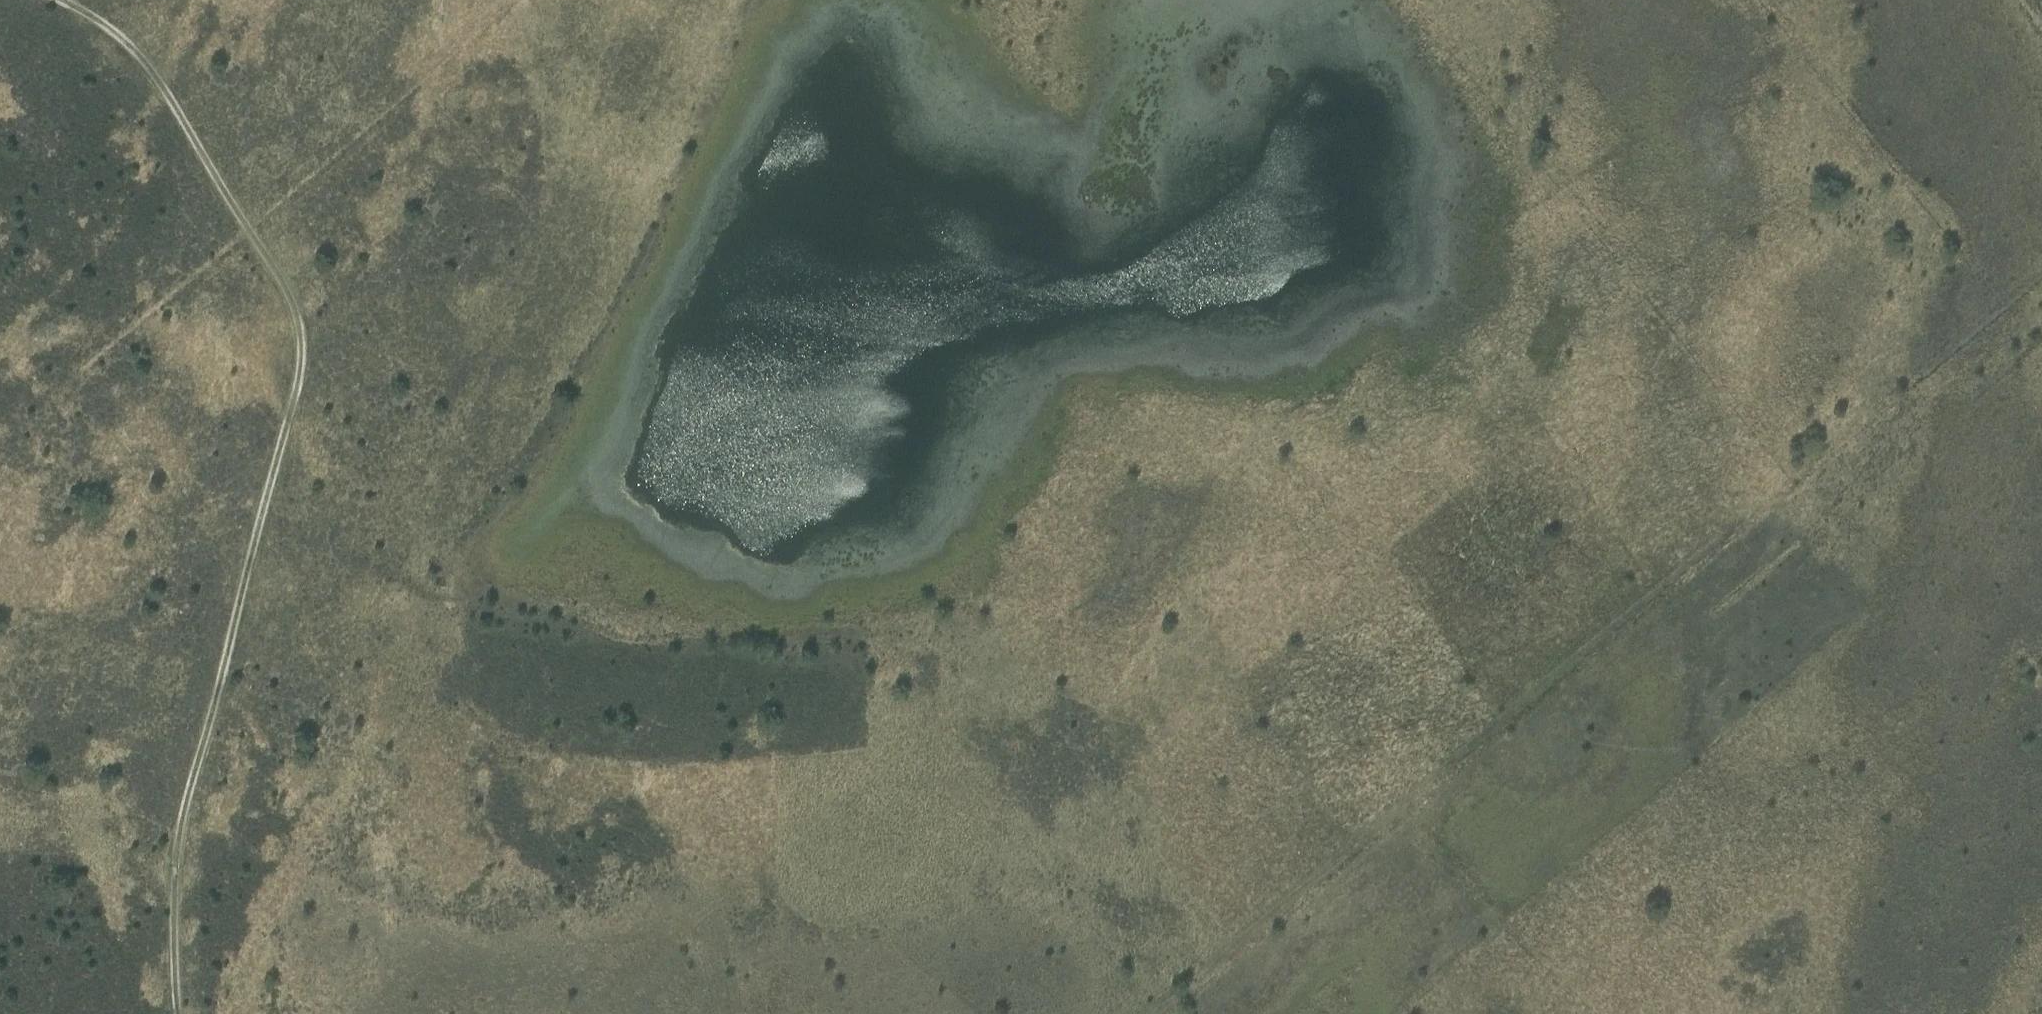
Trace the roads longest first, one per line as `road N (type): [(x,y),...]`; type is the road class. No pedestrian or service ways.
road 1 (track): [(40,0),(96,27),(134,58),(283,327),(290,357),(172,843),(171,1013)]

